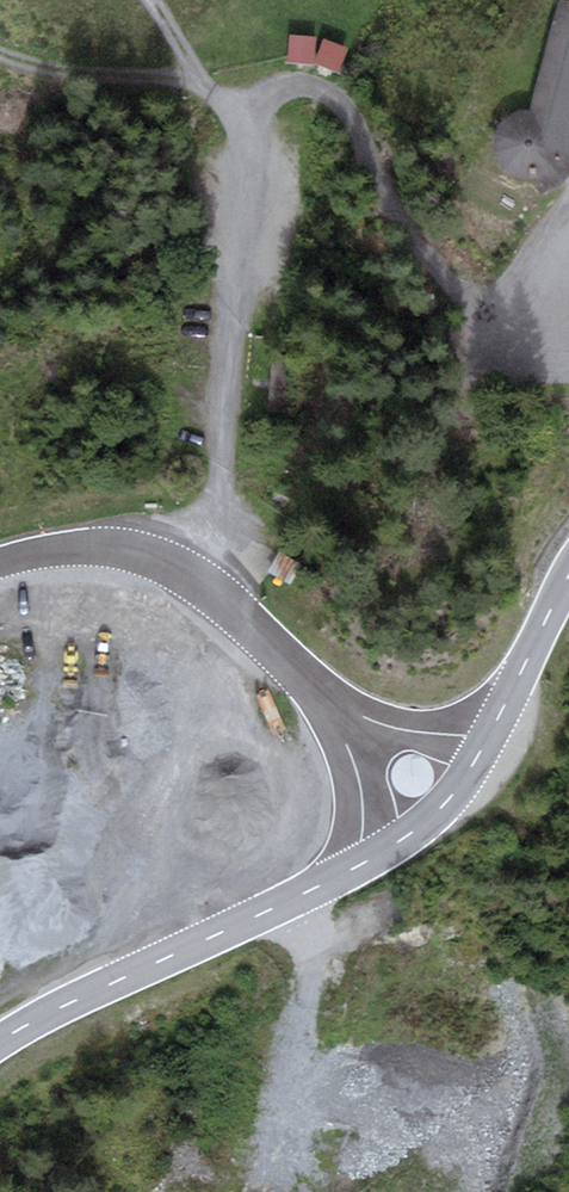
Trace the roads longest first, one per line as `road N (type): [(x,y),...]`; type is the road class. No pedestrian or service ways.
road 1 (track): [(209,591),(238,158),(164,36),(151,0)]
road 2 (track): [(238,158),(265,95),(282,85),(323,89),(358,130),(424,262),(464,307),(483,316),(502,318),(516,304),(529,250),(568,204)]
road 3 (secondary): [(349,870),(0,1054)]
road 4 (tertiary): [(0,565),(62,549),(147,559),(241,616),(330,704)]
road 5 (secondary): [(349,870),(442,807),(491,732)]
road 6 (track): [(194,86),(51,64),(0,49)]
road 7 (tertiary): [(330,704),(360,797),(349,870)]
road 8 (secondary): [(491,732),(568,579)]
road 9 (tertiary): [(491,732),(408,731),(330,704)]

